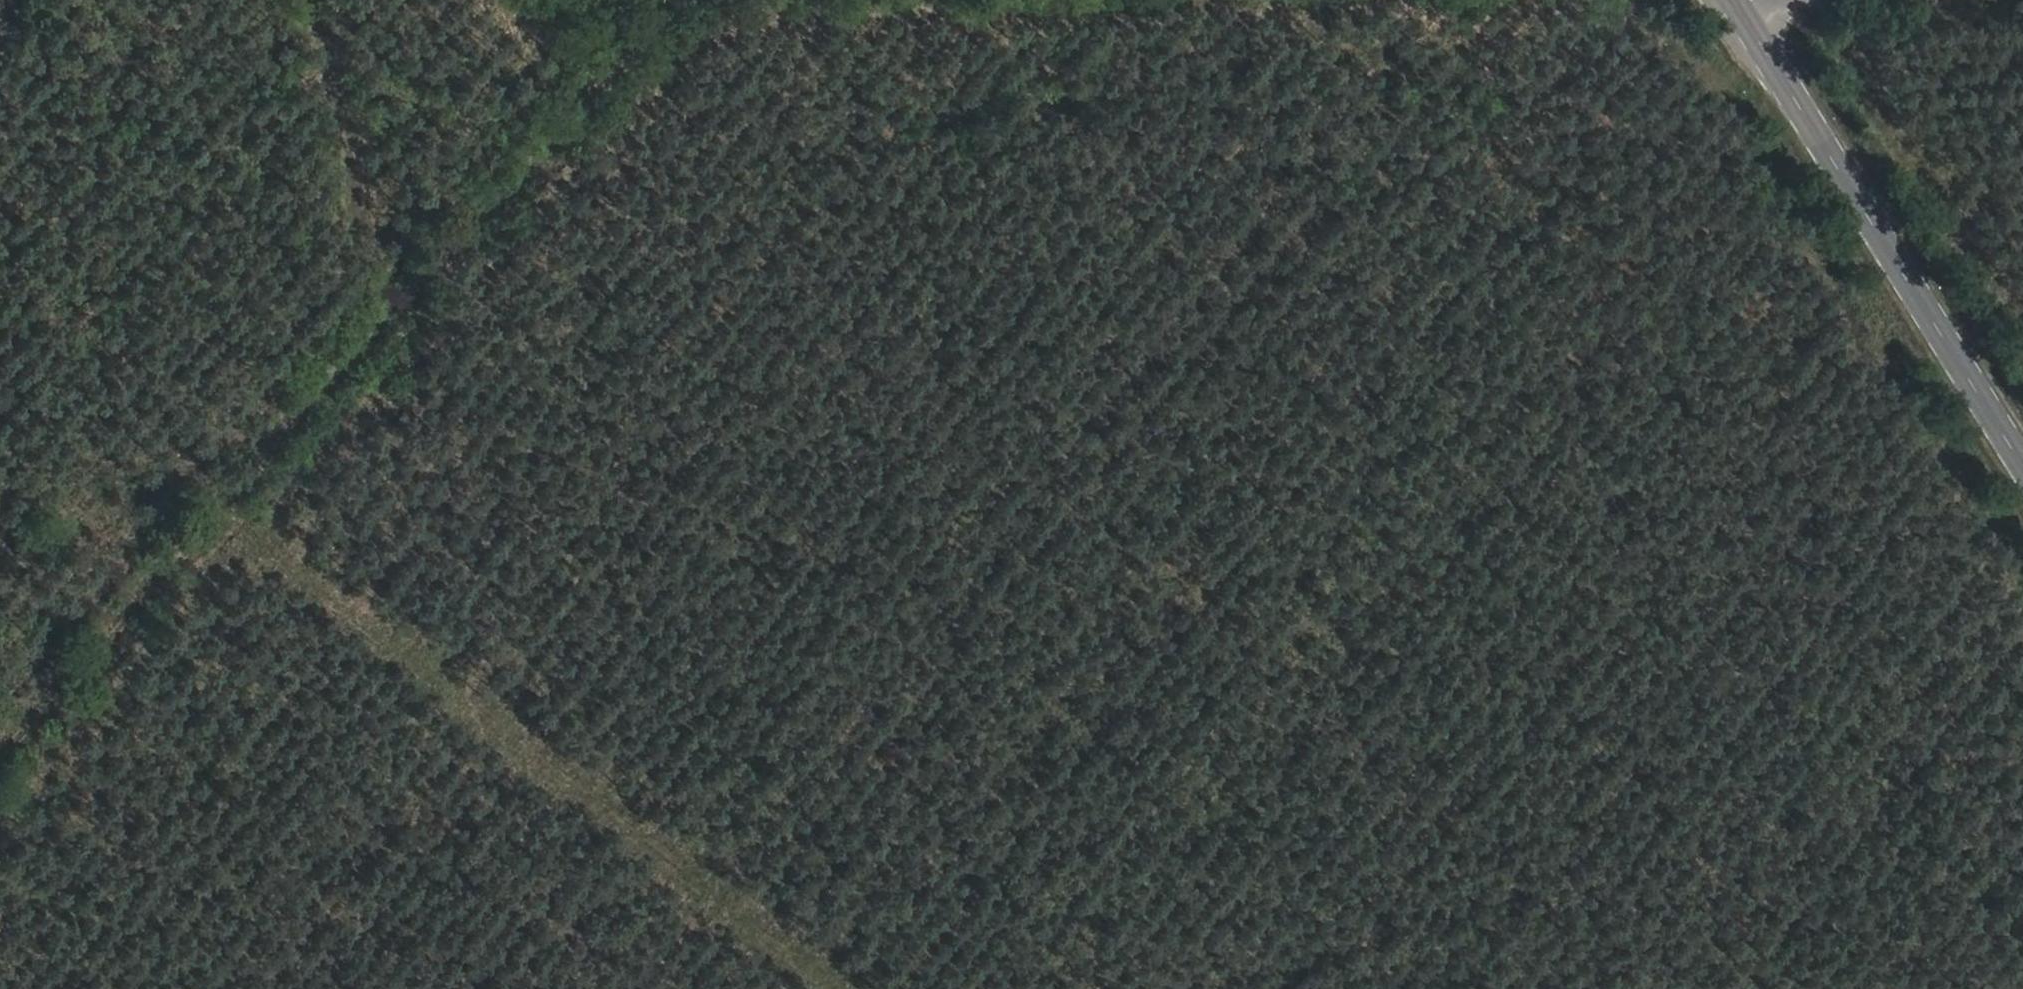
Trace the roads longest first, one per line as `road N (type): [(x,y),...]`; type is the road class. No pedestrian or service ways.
road 1 (track): [(0,768),(677,0)]
road 2 (track): [(229,508),(831,988)]
road 3 (secondary): [(1732,3),(2022,465)]

